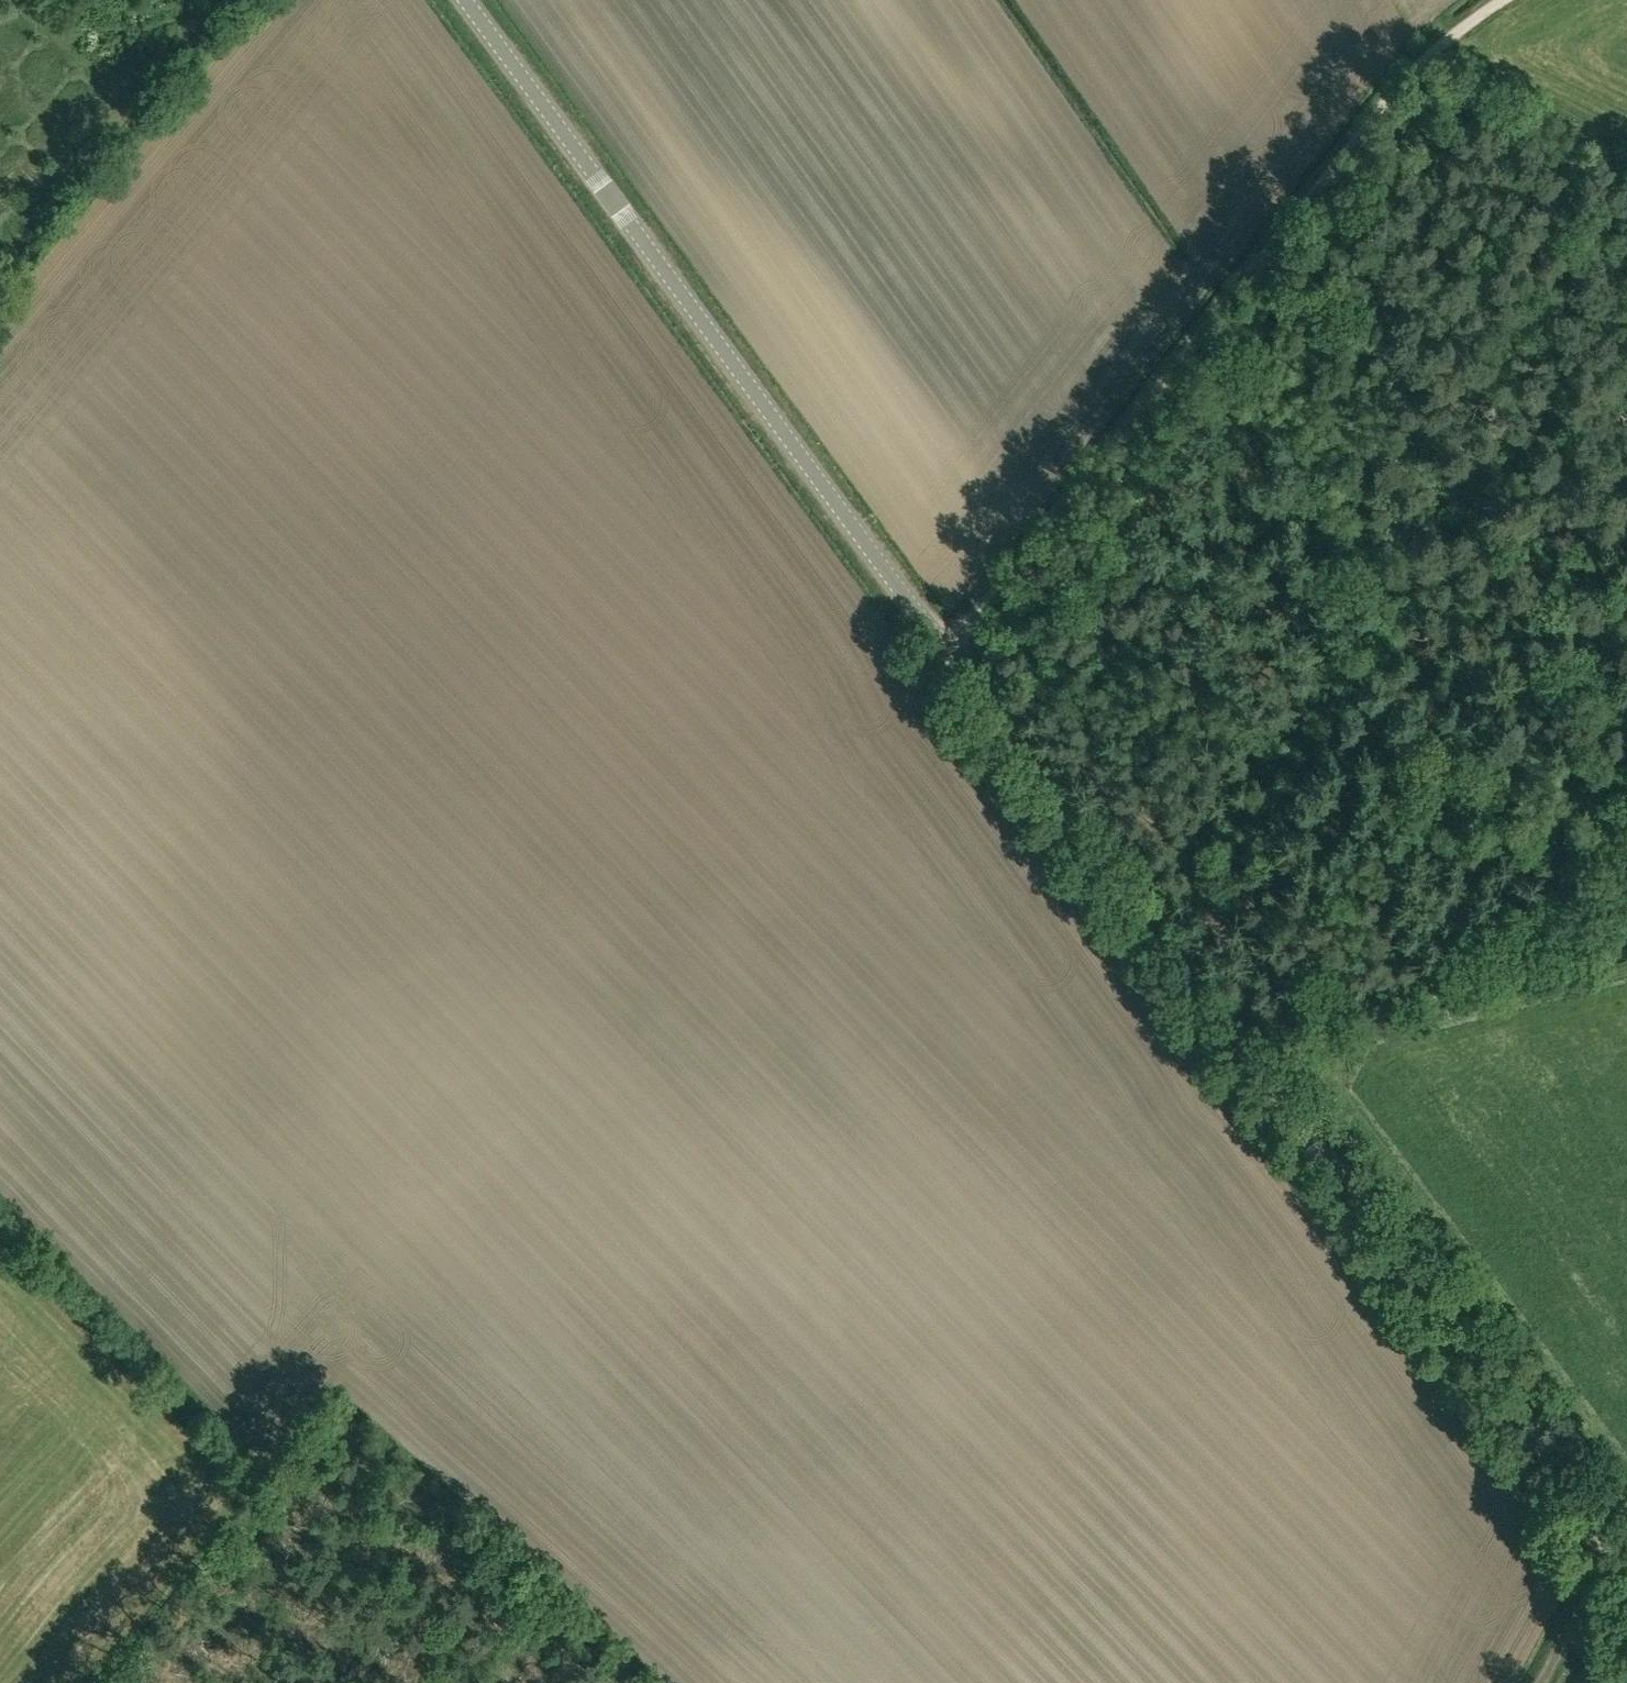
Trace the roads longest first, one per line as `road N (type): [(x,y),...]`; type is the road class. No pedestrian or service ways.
road 1 (unclassified): [(1626,1552),(465,0)]
road 2 (track): [(1622,1545),(1545,1682)]

